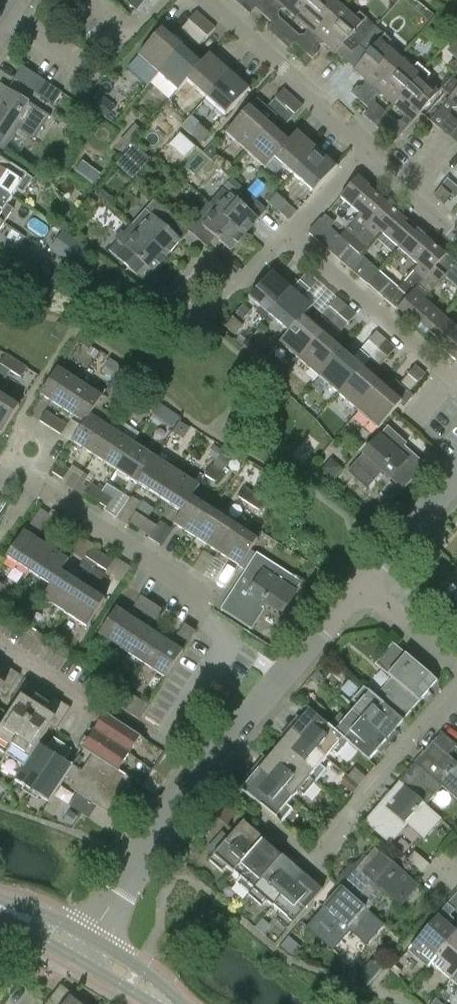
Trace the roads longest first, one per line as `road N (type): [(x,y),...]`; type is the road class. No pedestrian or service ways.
road 1 (residential): [(88,938),(203,766),(361,586)]
road 2 (residential): [(412,421),(451,380),(288,236)]
road 3 (residential): [(199,618),(178,580),(35,486),(0,472)]
road 4 (residential): [(366,147),(206,0)]
road 5 (residential): [(318,854),(456,687)]
road 6 (residential): [(361,586),(456,473)]
road 7 (residential): [(456,658),(437,657),(361,586)]
road 8 (residential): [(234,284),(205,260),(174,295),(202,320)]

